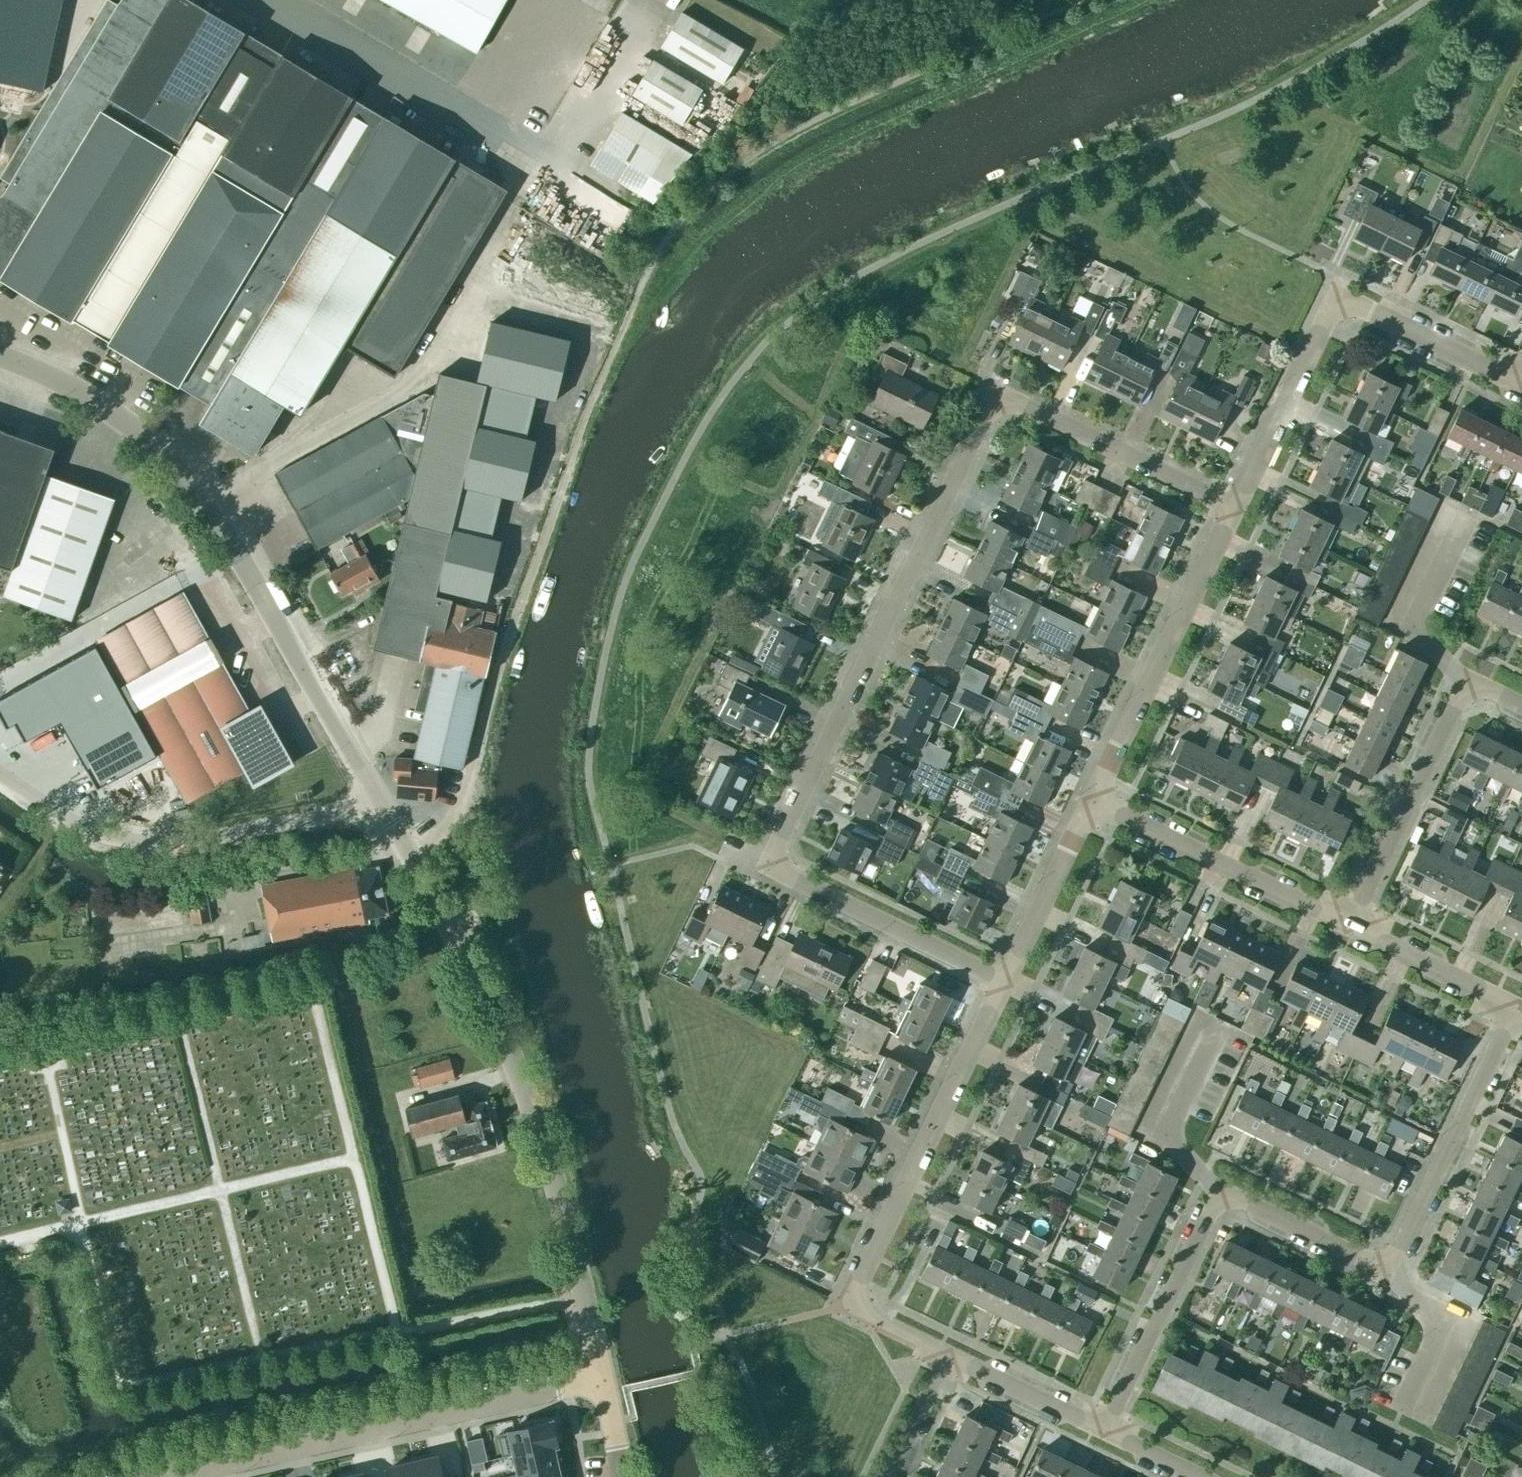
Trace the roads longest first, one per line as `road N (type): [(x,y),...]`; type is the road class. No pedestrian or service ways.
road 1 (residential): [(1003,991),(768,869),(999,395)]
road 2 (residential): [(1106,1431),(1212,1197),(1393,1278),(1516,1010)]
road 3 (tertiary): [(375,797),(212,511),(158,448),(31,358),(0,347)]
road 4 (tertiary): [(604,1382),(552,1177),(495,1010),(417,868)]
road 5 (unclassified): [(417,868),(462,810),(589,411)]
road 6 (unclassified): [(950,1355),(858,1314),(853,1293),(1003,991)]
road 7 (unclassified): [(183,1476),(604,1382)]
road 8 (unclassified): [(375,797),(324,818),(143,844),(63,817),(0,774)]
road 9 (unclassified): [(1093,806),(1235,505)]
road 10 (unclassified): [(1349,926),(1093,806)]
road 11 (residential): [(1349,926),(1465,692)]
road 12 (residential): [(1235,505),(999,395)]
road 13 (unclassified): [(1235,505),(1327,314),(1343,307)]
road 14 (residential): [(1469,514),(1416,633),(1465,692)]
road 15 (unclassified): [(1003,991),(1093,806)]
road 16 (unclassified): [(1521,387),(1369,309),(1343,307)]
road 17 (unclassified): [(1516,1010),(1349,926)]
road 18 (unclassified): [(1106,1431),(950,1355)]
road 19 (residential): [(895,1476),(950,1355)]

